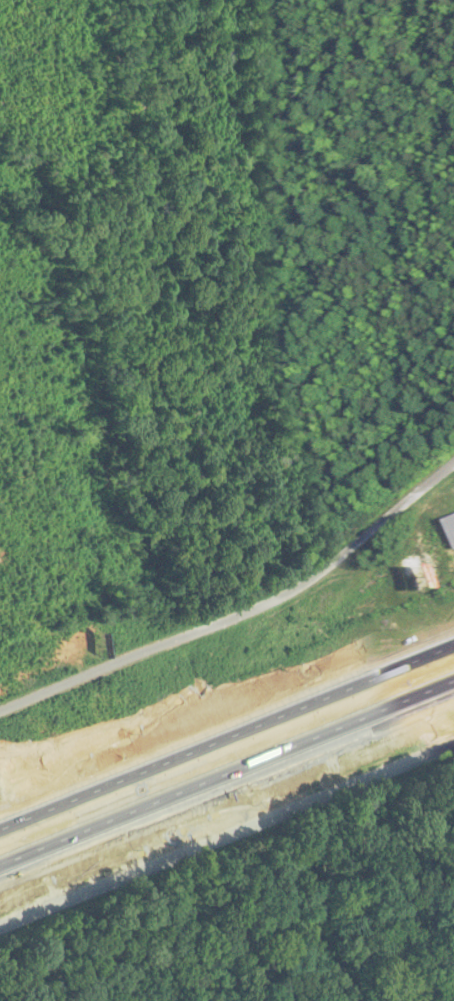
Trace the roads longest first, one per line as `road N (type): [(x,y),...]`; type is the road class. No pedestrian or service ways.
road 1 (residential): [(453,461),(287,591),(0,708)]
road 2 (motorway): [(453,655),(0,845)]
road 3 (motorway): [(0,877),(453,694)]

